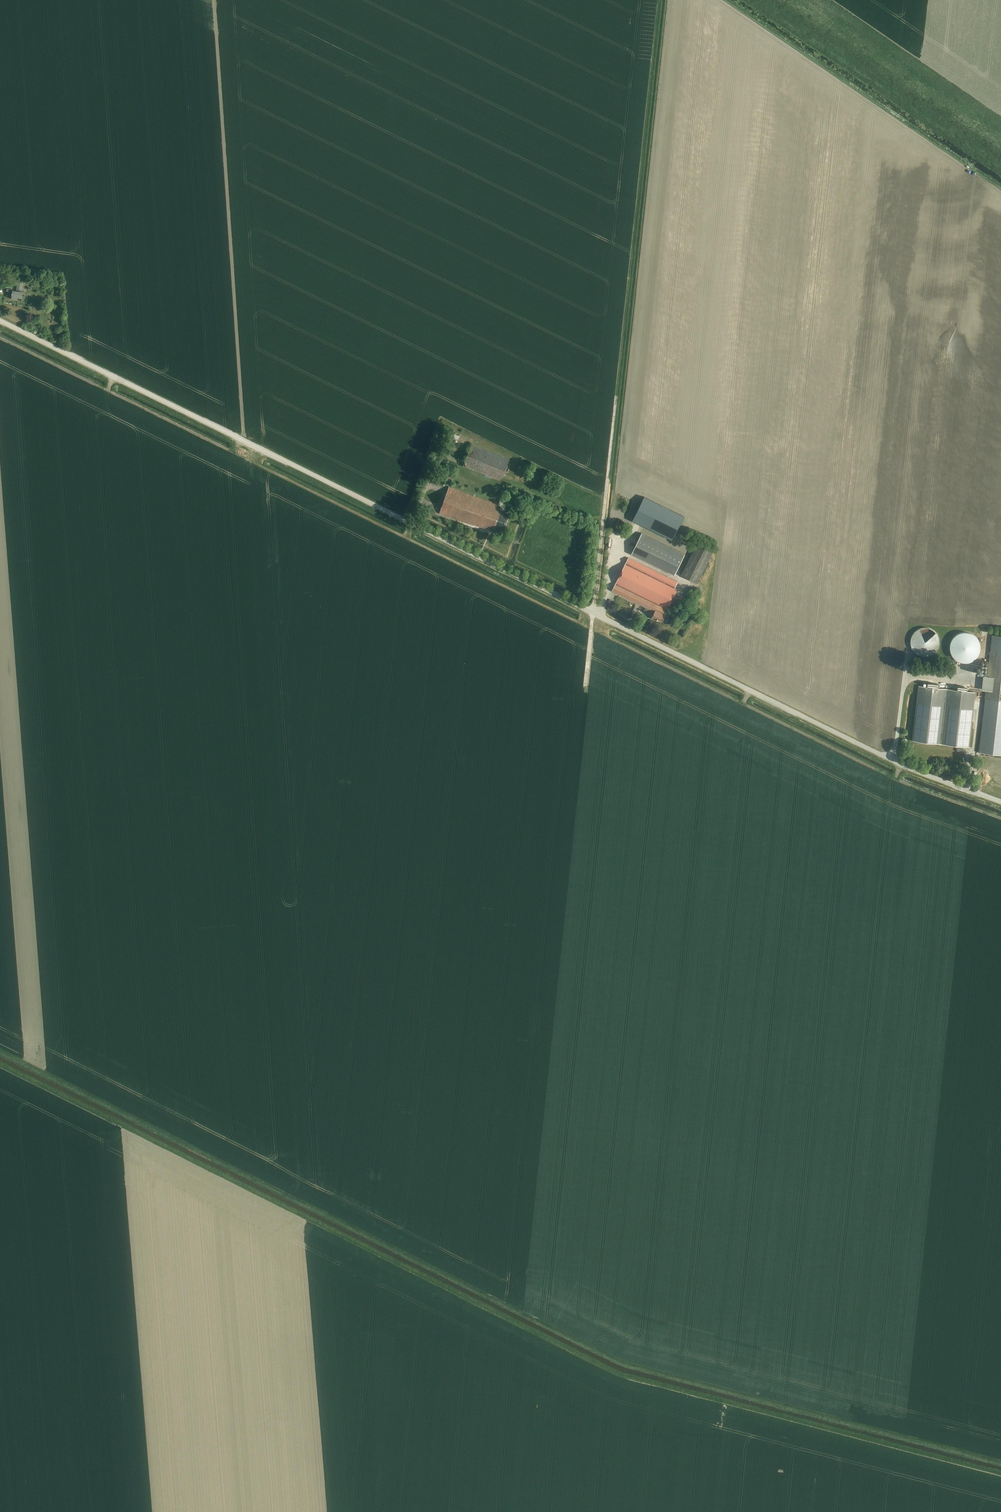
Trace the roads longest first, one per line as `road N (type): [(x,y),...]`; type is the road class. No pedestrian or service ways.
road 1 (unclassified): [(1000,803),(901,765),(0,321)]

